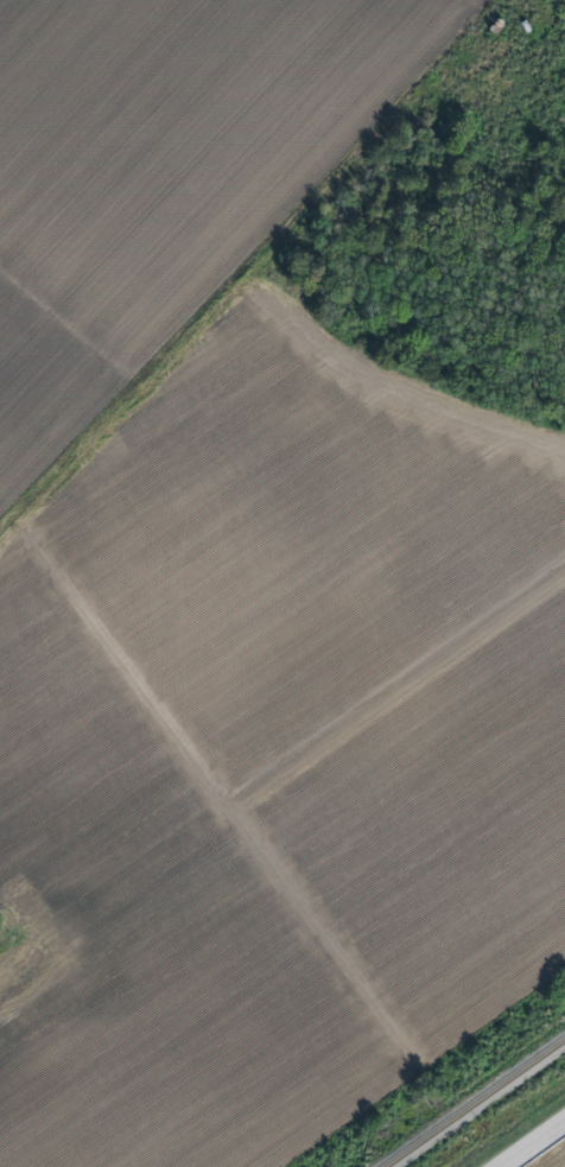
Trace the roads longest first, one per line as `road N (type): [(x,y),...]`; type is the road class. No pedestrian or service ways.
road 1 (residential): [(425,99),(0,548)]

